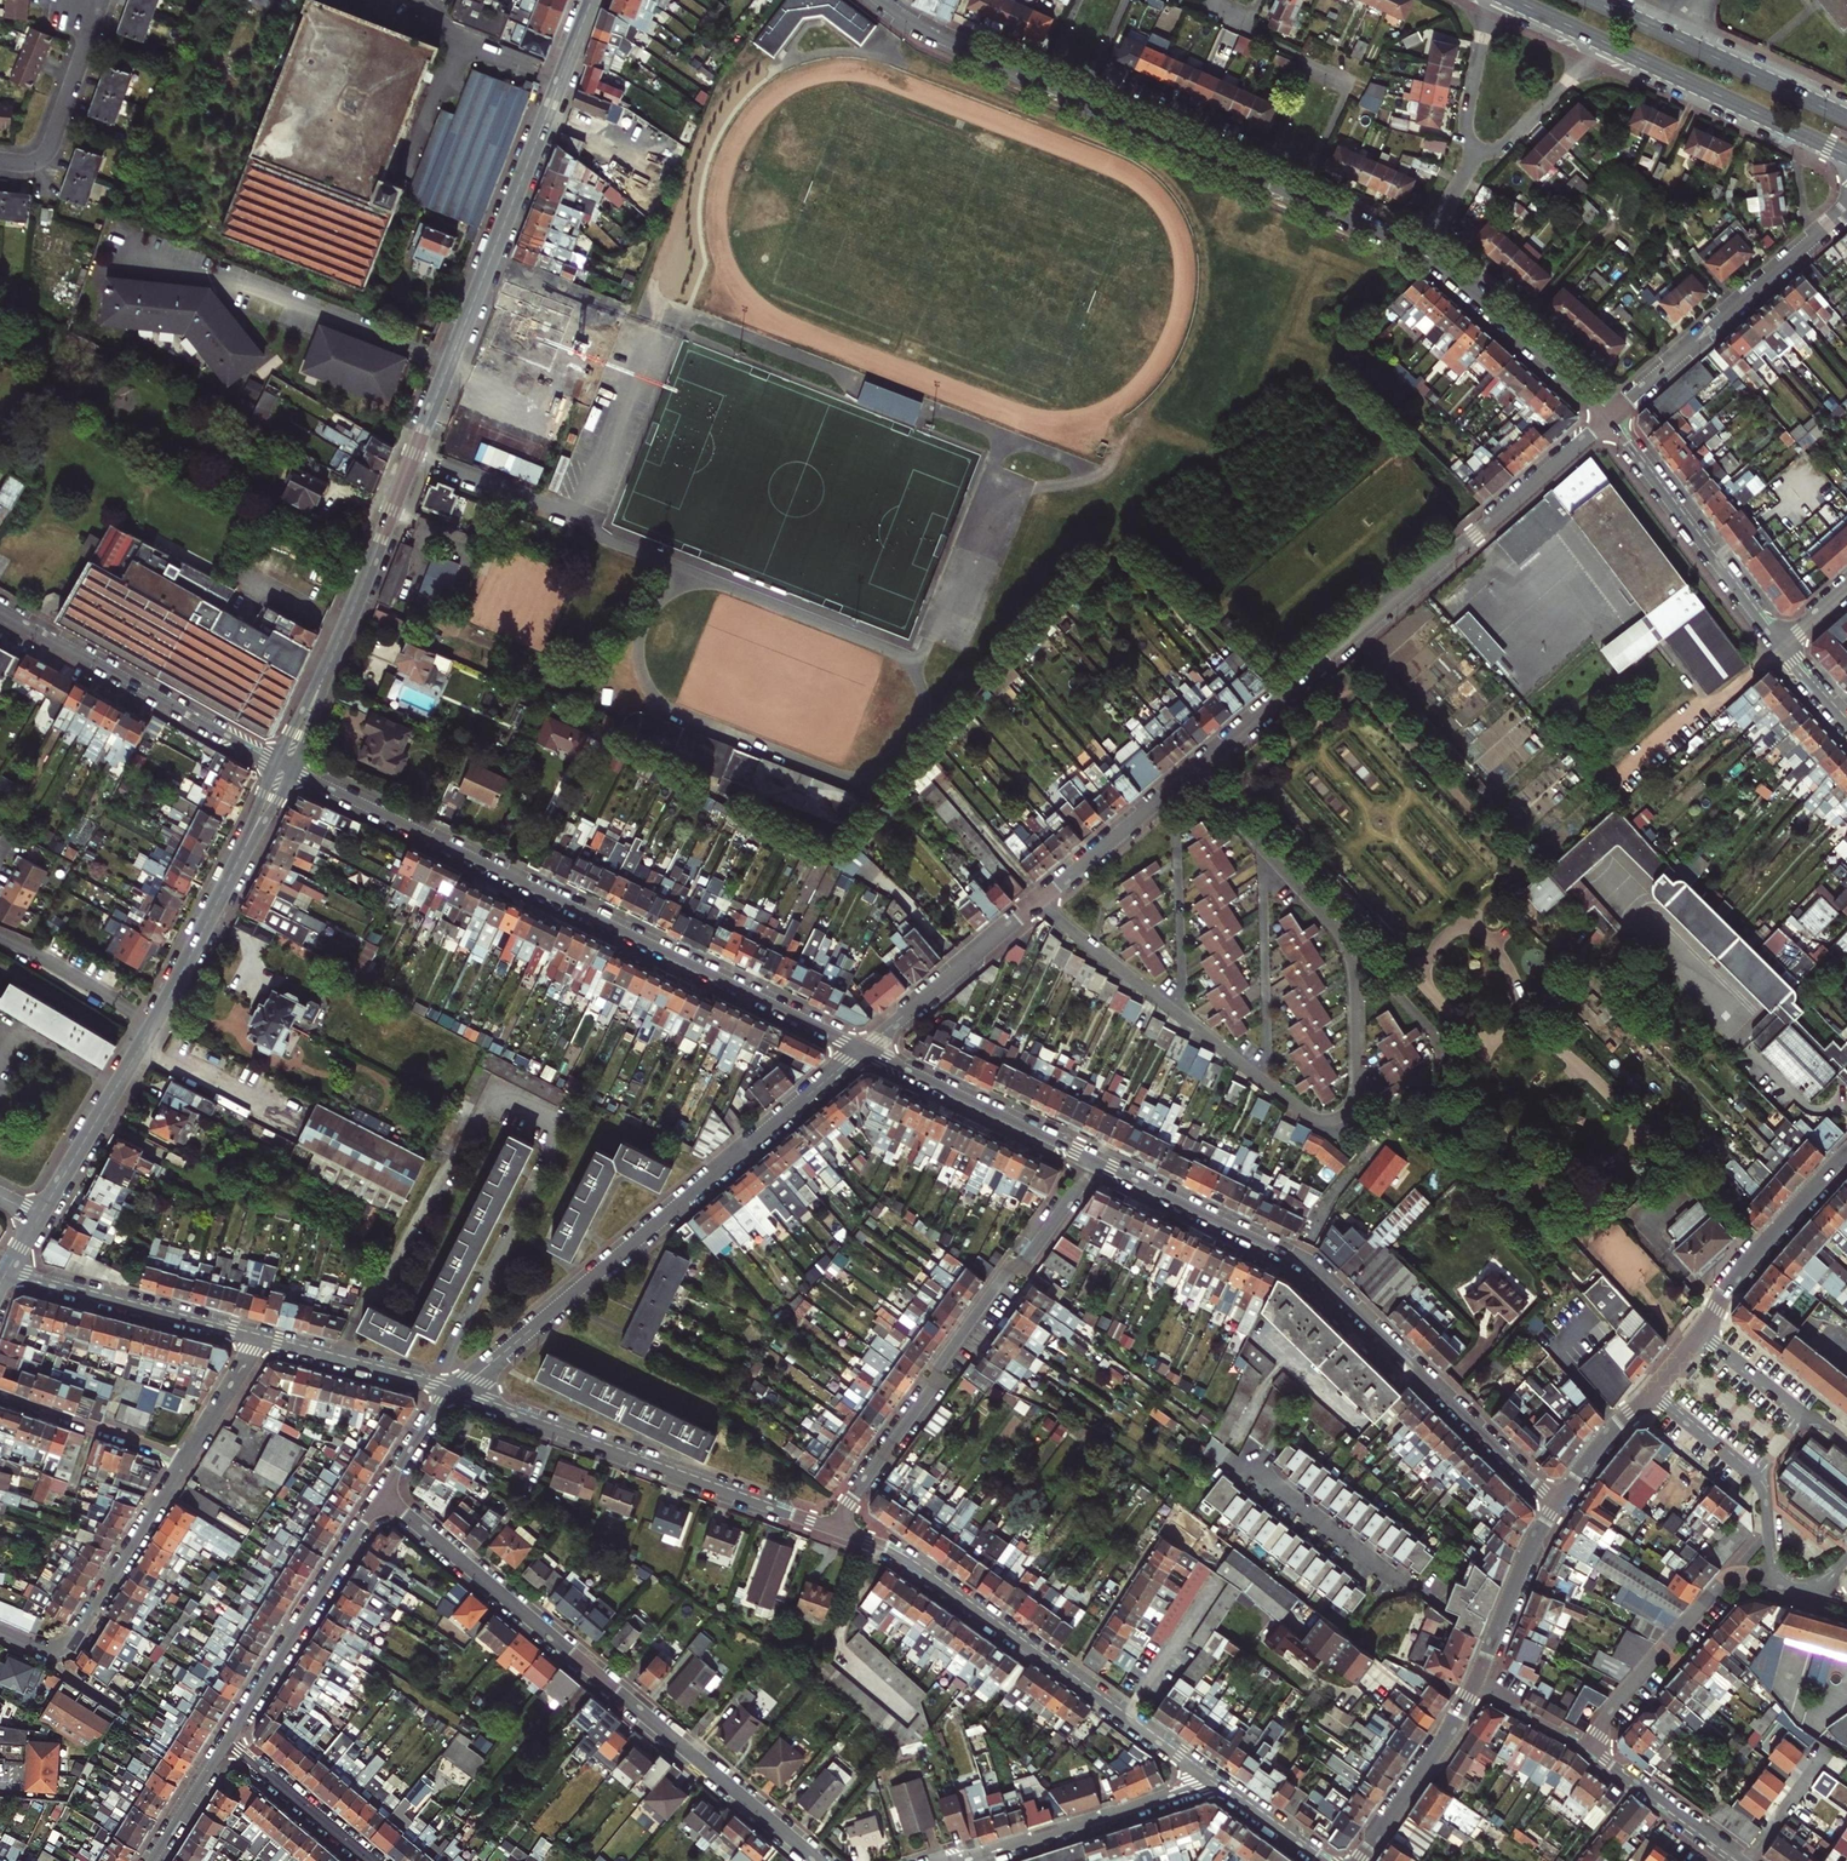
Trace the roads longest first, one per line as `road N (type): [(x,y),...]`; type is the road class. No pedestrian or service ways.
road 1 (tertiary): [(592,0),(287,768)]
road 2 (residential): [(865,1049),(287,768)]
road 3 (residential): [(880,0),(933,35),(1040,84),(1425,249)]
road 4 (residential): [(1556,1505),(1314,1269),(1096,1161)]
road 5 (residential): [(382,1495),(818,1860)]
road 6 (residential): [(1195,771),(1608,418)]
road 7 (residential): [(457,1394),(865,1049)]
road 8 (tertiary): [(287,768),(39,1216)]
road 9 (residential): [(828,1529),(909,1563),(1213,1782)]
road 10 (residential): [(828,1529),(1096,1161)]
road 11 (residential): [(1256,1075),(1322,1121),(1342,1118),(1356,1102),(1350,951),(1261,844)]
road 12 (residential): [(457,1394),(828,1529)]
road 13 (tertiary): [(0,608),(287,768)]
road 14 (residential): [(1608,418),(1846,209)]
road 15 (residential): [(0,1634),(41,1649),(72,1640),(187,1456)]
road 16 (residential): [(382,1495),(228,1741)]
road 17 (residential): [(1608,418),(1779,647)]
road 18 (primary): [(1846,117),(1597,0)]
road 19 (residential): [(1590,1750),(1727,1580),(1775,1581)]
road 20 (primary): [(1608,43),(1846,155)]
road 21 (residential): [(962,1860),(1213,1782)]
road 22 (residential): [(7,1269),(259,1339)]
road 23 (residential): [(1096,1161),(865,1049)]
road 24 (residential): [(1425,249),(1608,418)]
road 25 (residential): [(1256,1075),(1266,1045),(1261,844)]
road 26 (tertiary): [(1846,1151),(1749,1262),(1701,1330)]
road 27 (residential): [(865,1049),(1037,904)]
road 28 (residential): [(1159,801),(1176,835),(1181,976),(1168,1007)]
road 29 (residential): [(0,161),(33,163),(51,147),(93,2)]
road 30 (tertiary): [(1471,1689),(1358,1860)]
road 31 (tertiary): [(1556,1505),(1471,1689)]
road 32 (residential): [(259,1339),(451,1392)]
road 33 (residential): [(187,1456),(0,1393)]
road 34 (residential): [(1743,1860),(1590,1750)]
road 35 (residential): [(228,1741),(371,1860)]
road 36 (residential): [(1476,153),(1504,147),(1608,43)]
road 37 (residential): [(1037,904),(1168,1007)]
road 38 (residential): [(1037,904),(1159,801)]
road 39 (residential): [(1491,0),(1467,119),(1476,153)]
road 40 (tertiary): [(1652,1393),(1556,1505)]
road 41 (residential): [(228,1741),(153,1860)]
road 42 (residential): [(187,1456),(259,1339)]
road 43 (residential): [(1213,1782),(1322,1860)]
road 44 (residential): [(1471,1689),(1590,1750)]
road 45 (residential): [(1652,1393),(1752,1477)]
road 46 (residential): [(1801,1413),(1701,1330)]
road 47 (residential): [(451,1392),(382,1495)]

